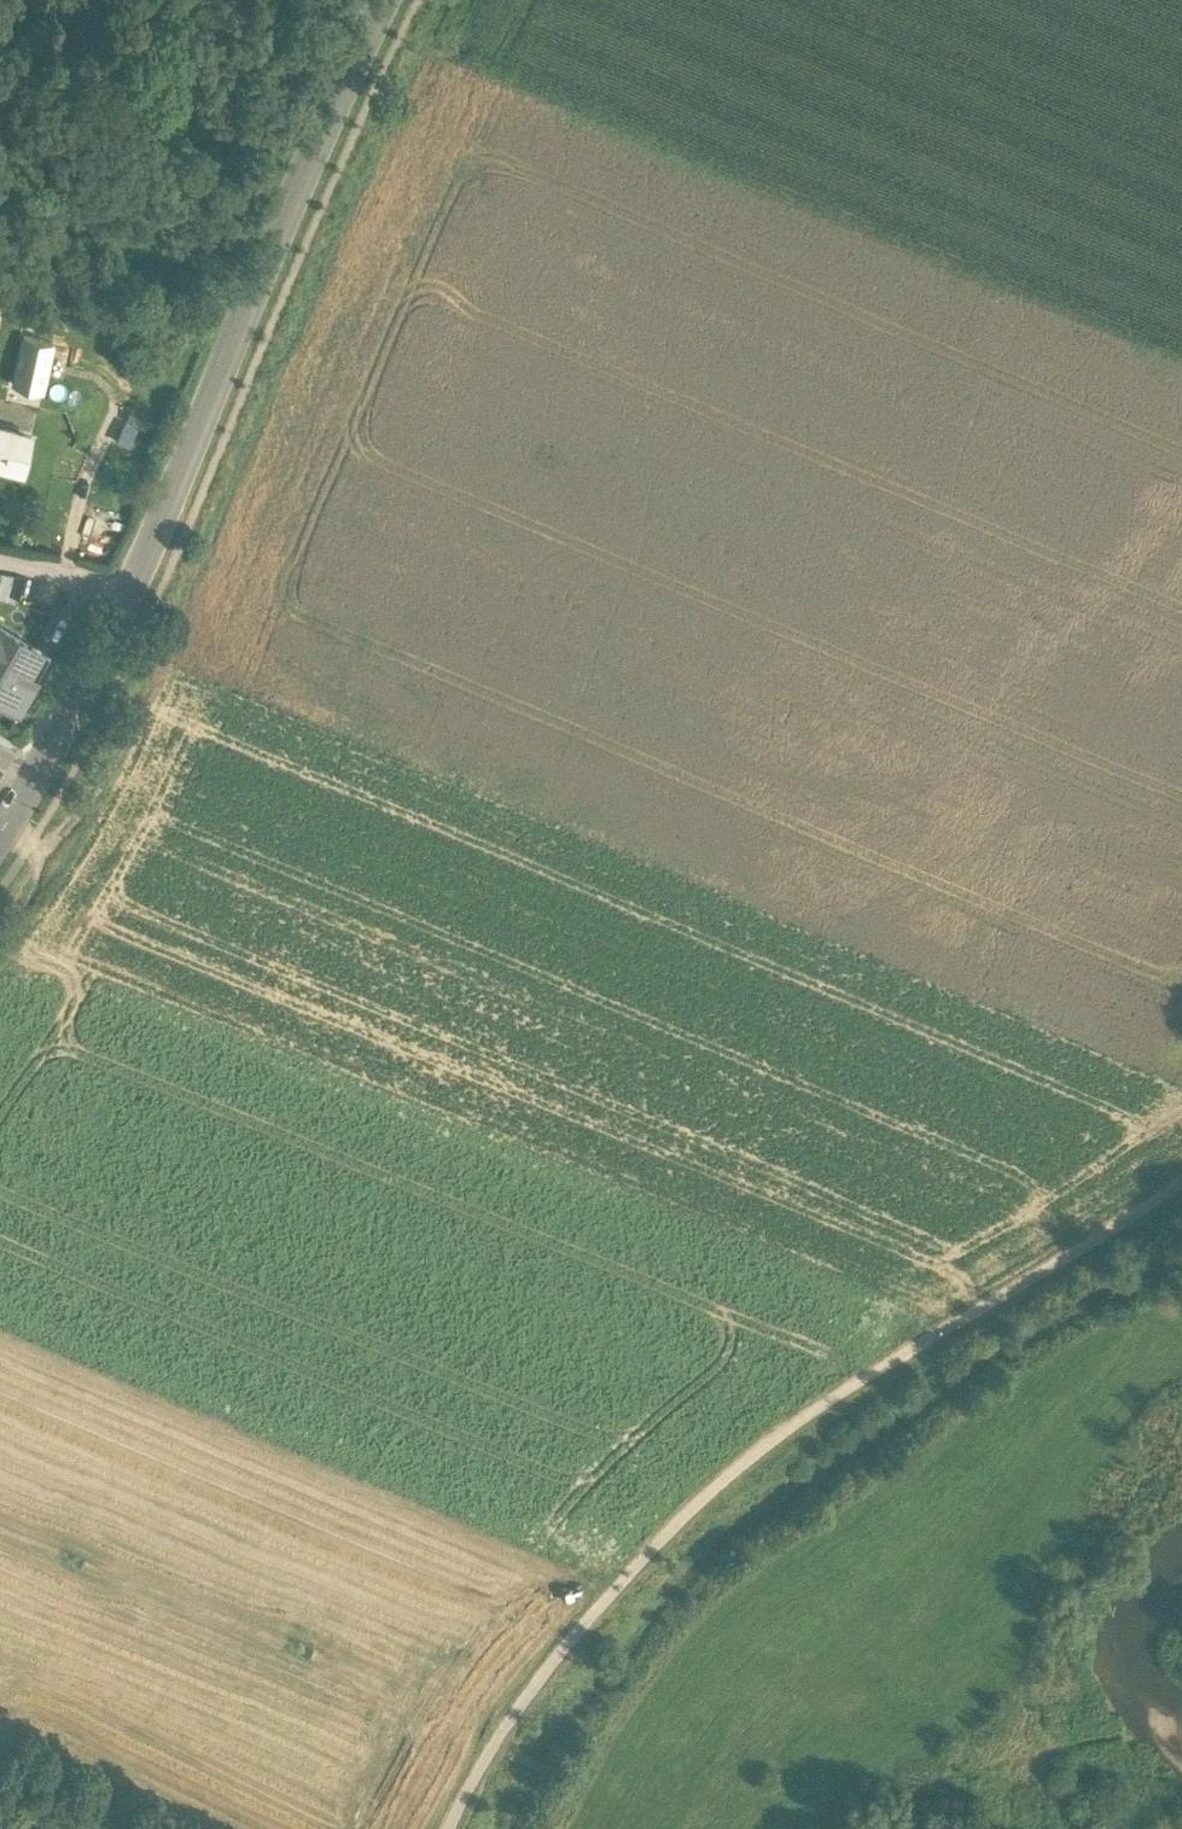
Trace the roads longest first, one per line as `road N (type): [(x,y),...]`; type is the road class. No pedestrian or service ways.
road 1 (track): [(1181,1180),(799,1418),(718,1483),(527,1696),(449,1828)]
road 2 (tertiary): [(383,0),(292,194),(128,597),(0,832)]
road 3 (track): [(6,823),(49,850),(108,782),(155,671)]
road 4 (track): [(0,965),(49,850)]

